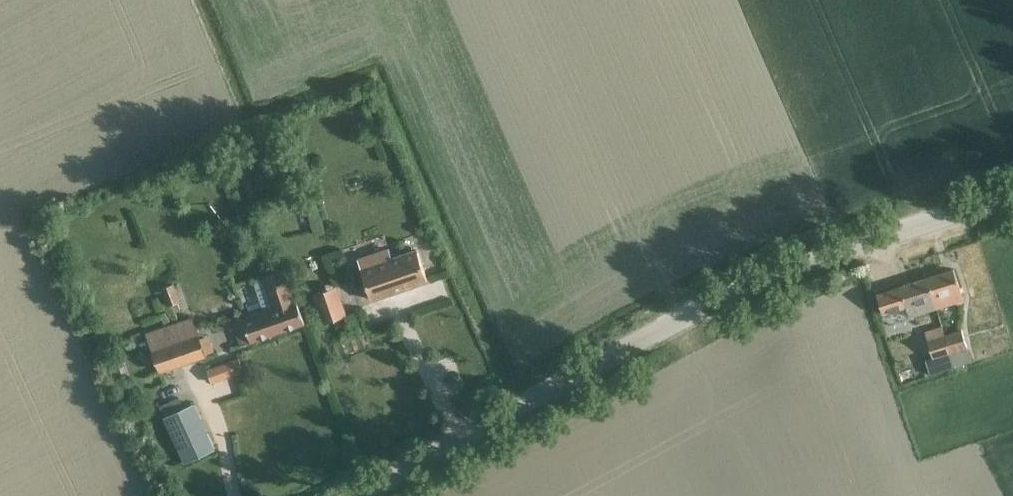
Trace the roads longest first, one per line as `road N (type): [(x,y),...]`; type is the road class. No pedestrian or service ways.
road 1 (unclassified): [(354,495),(694,307),(1012,195)]

